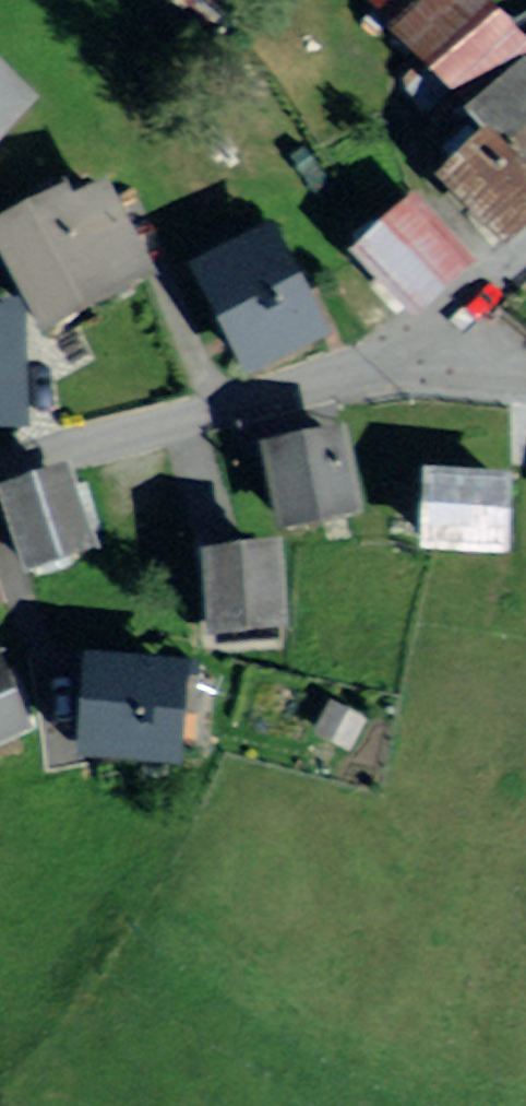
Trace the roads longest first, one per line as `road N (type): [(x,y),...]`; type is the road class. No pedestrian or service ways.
road 1 (residential): [(0,467),(405,358)]
road 2 (residential): [(405,358),(525,258)]
road 3 (residential): [(405,358),(525,368)]

